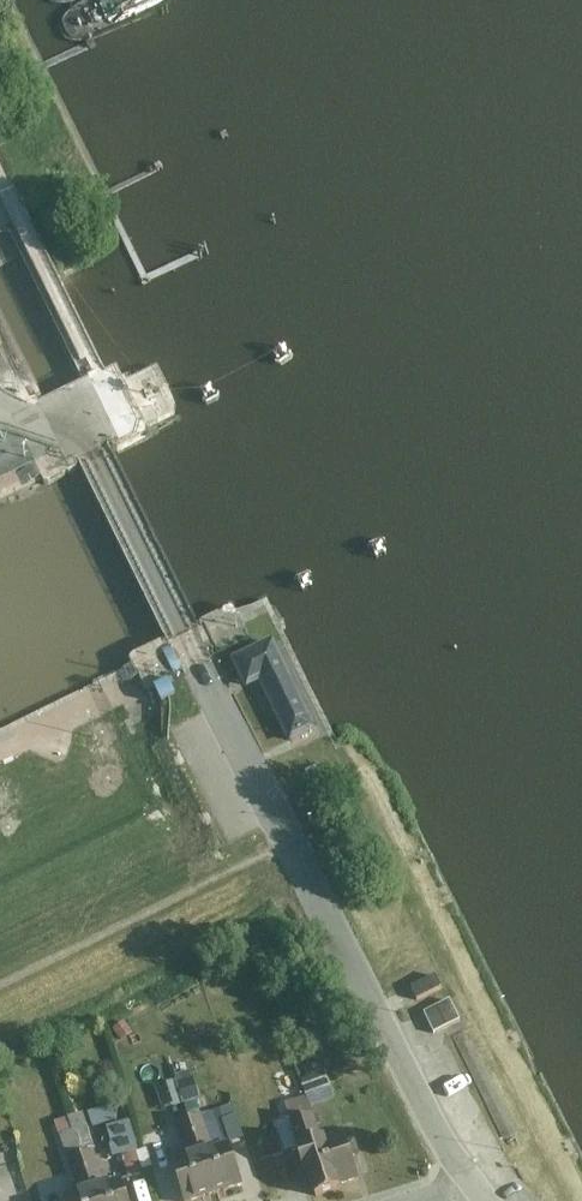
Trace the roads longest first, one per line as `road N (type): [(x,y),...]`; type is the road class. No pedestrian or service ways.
road 1 (unclassified): [(0,412),(37,425),(79,423),(287,847),(468,1183)]

